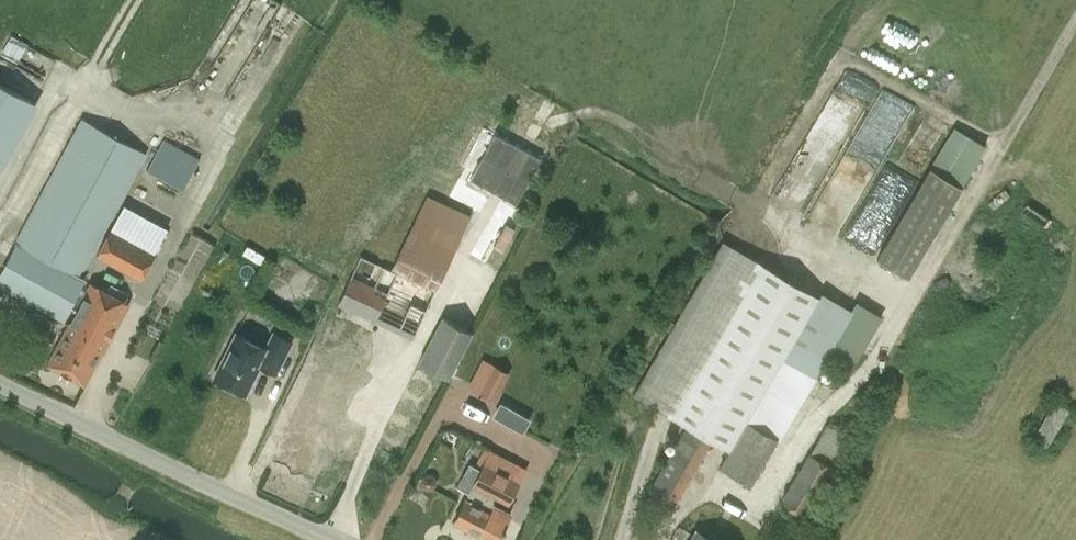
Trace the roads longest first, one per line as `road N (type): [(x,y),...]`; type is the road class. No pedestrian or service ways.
road 1 (track): [(763,539),(763,502),(836,397),(884,356),(1075,0)]
road 2 (unclassified): [(327,539),(0,387)]
road 3 (track): [(0,226),(126,0)]

